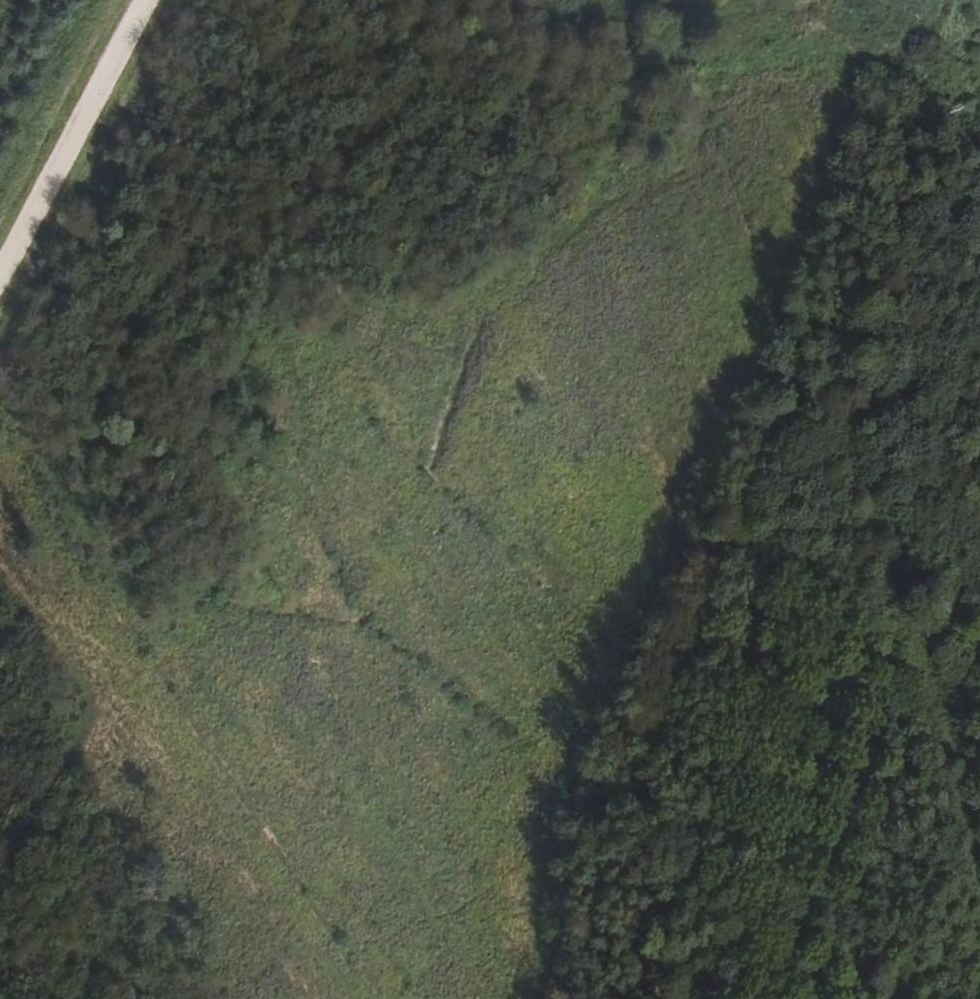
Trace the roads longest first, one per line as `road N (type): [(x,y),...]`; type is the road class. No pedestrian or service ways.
road 1 (track): [(134,0),(0,265)]

